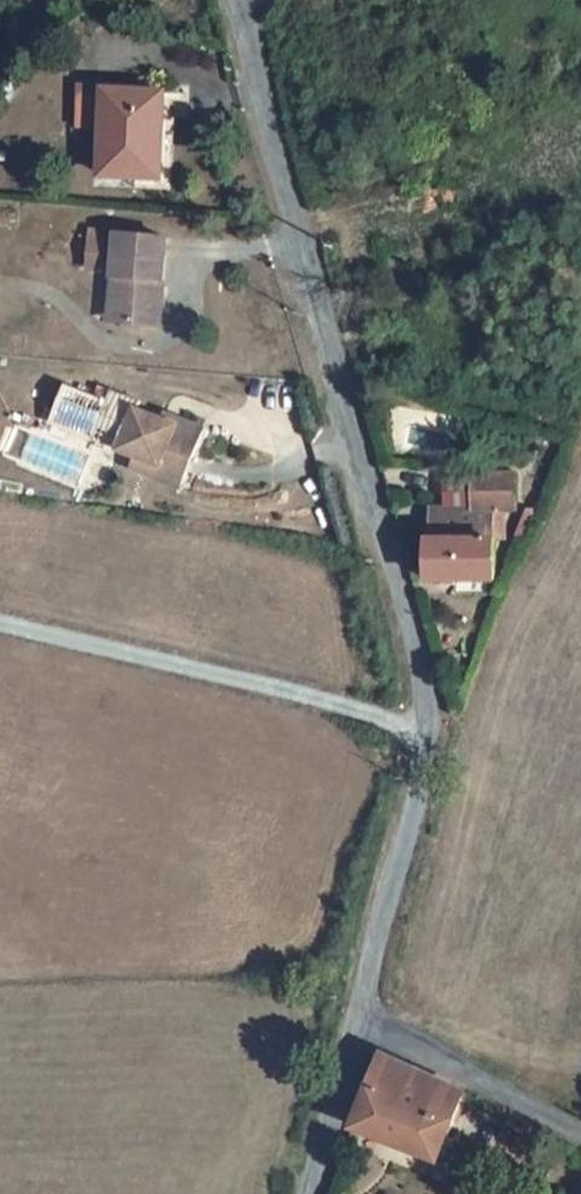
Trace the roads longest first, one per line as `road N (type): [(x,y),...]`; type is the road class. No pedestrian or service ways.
road 1 (unclassified): [(363,1025),(427,750),(429,708),(231,0)]
road 2 (residential): [(363,1025),(580,1141)]
road 3 (unclassified): [(313,1193),(363,1025)]

